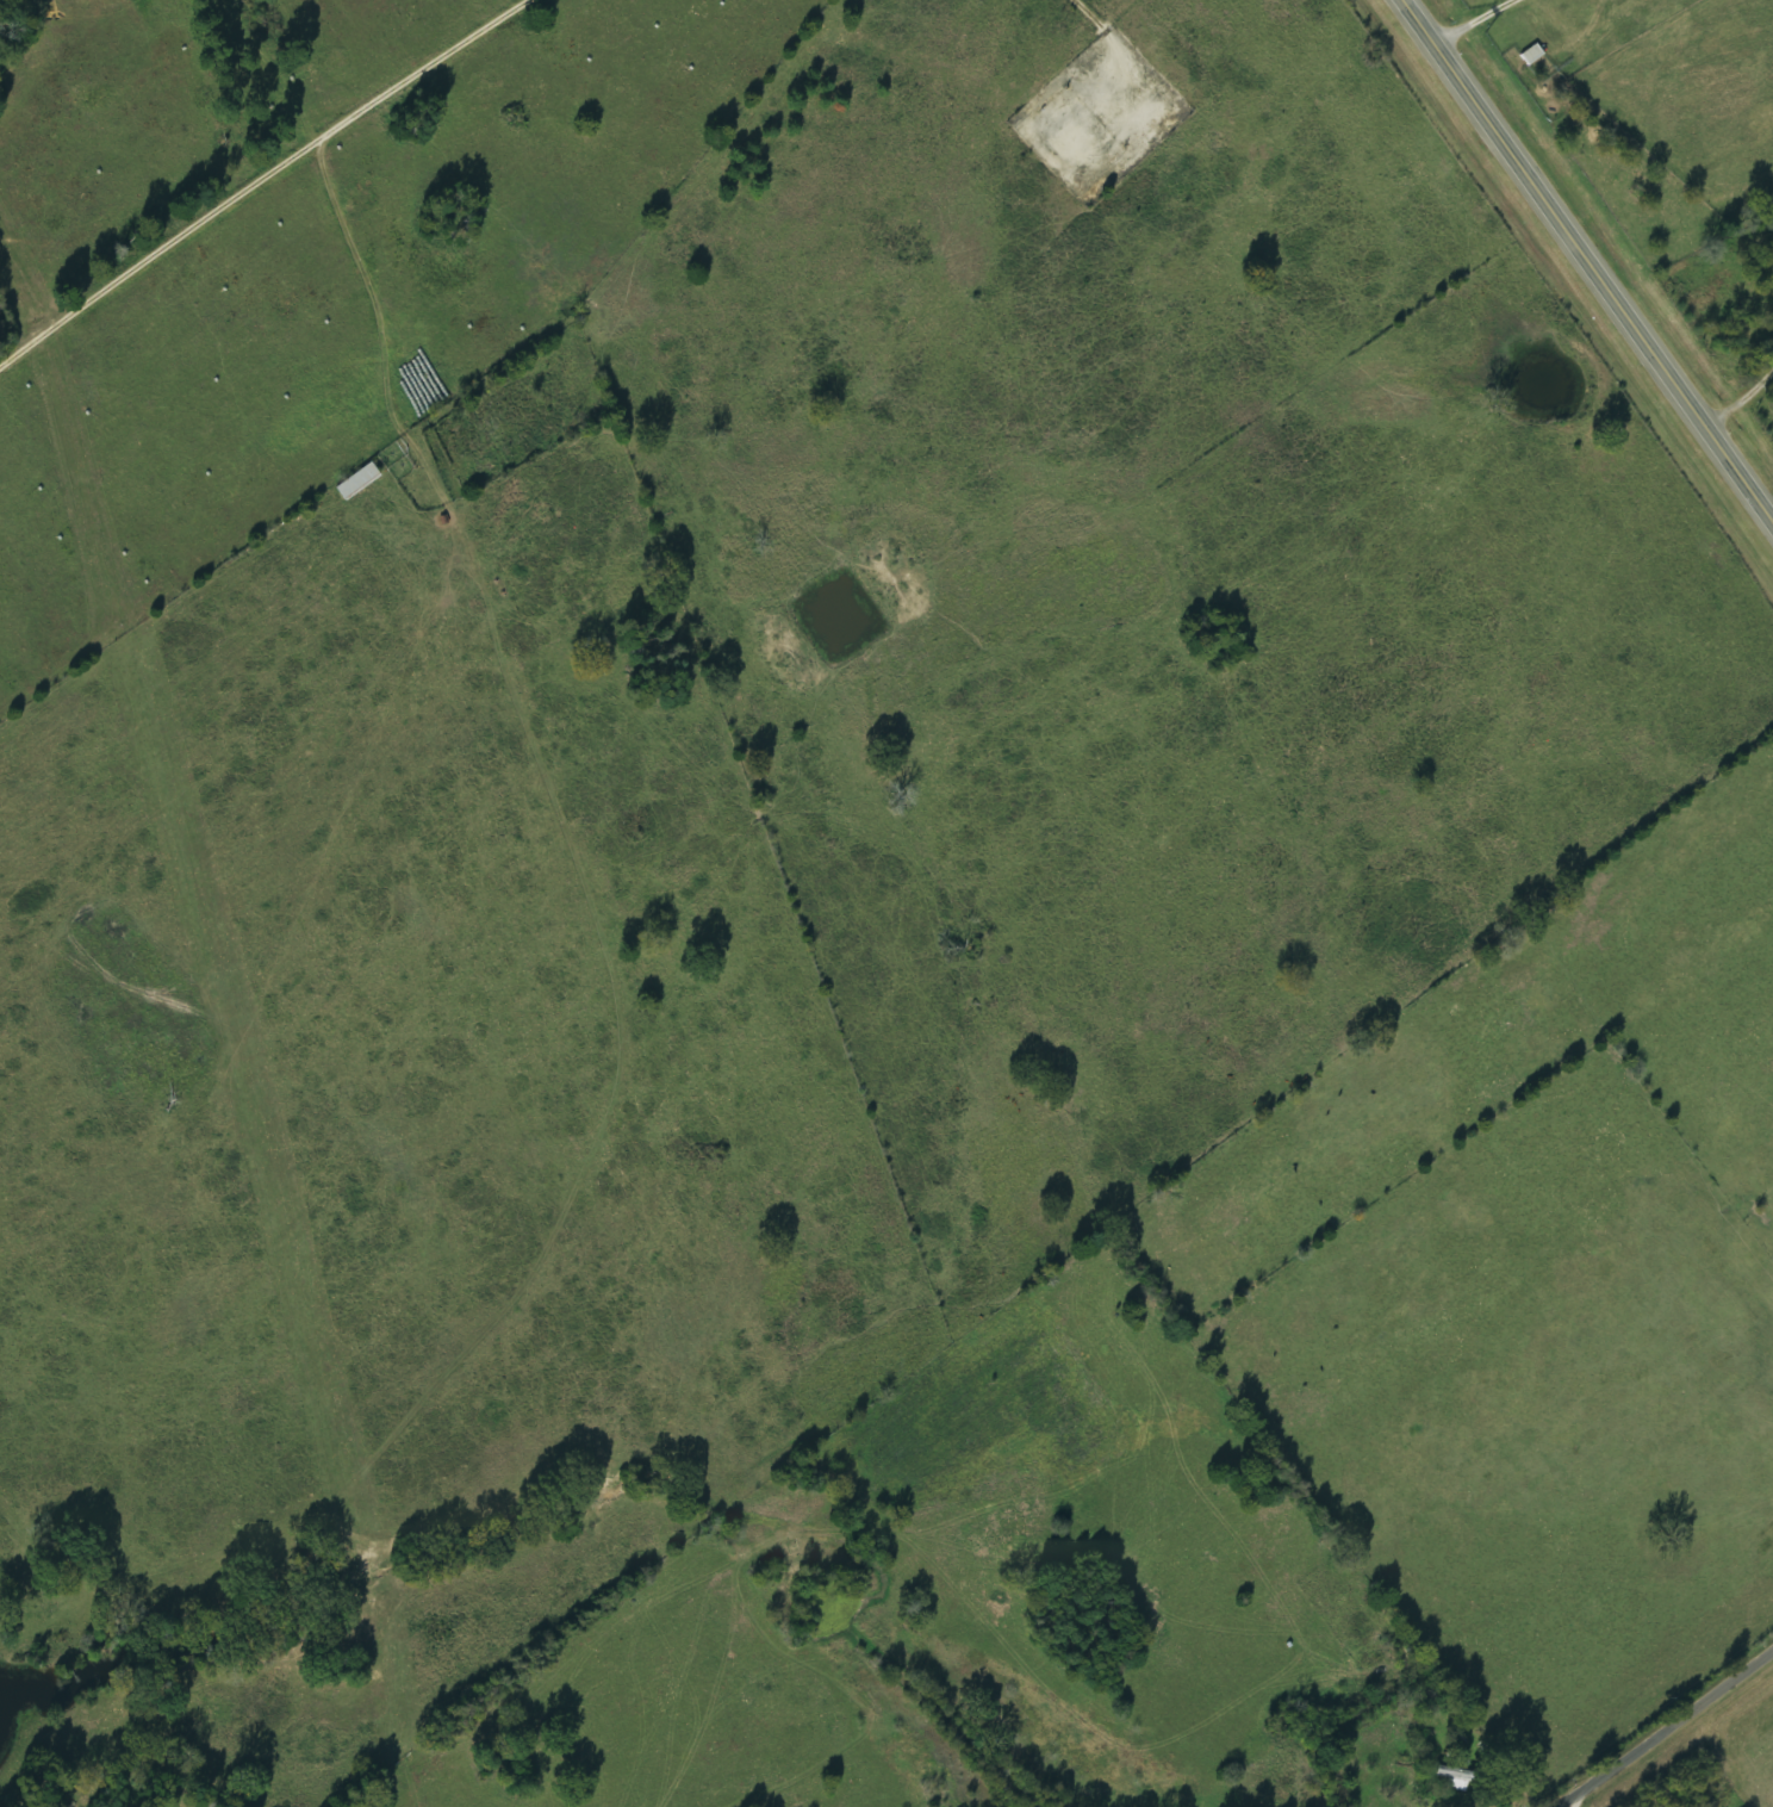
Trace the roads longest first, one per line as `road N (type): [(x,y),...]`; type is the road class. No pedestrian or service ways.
road 1 (secondary): [(1772,513),(1401,0)]
road 2 (residential): [(1563,1806),(1772,1659)]

